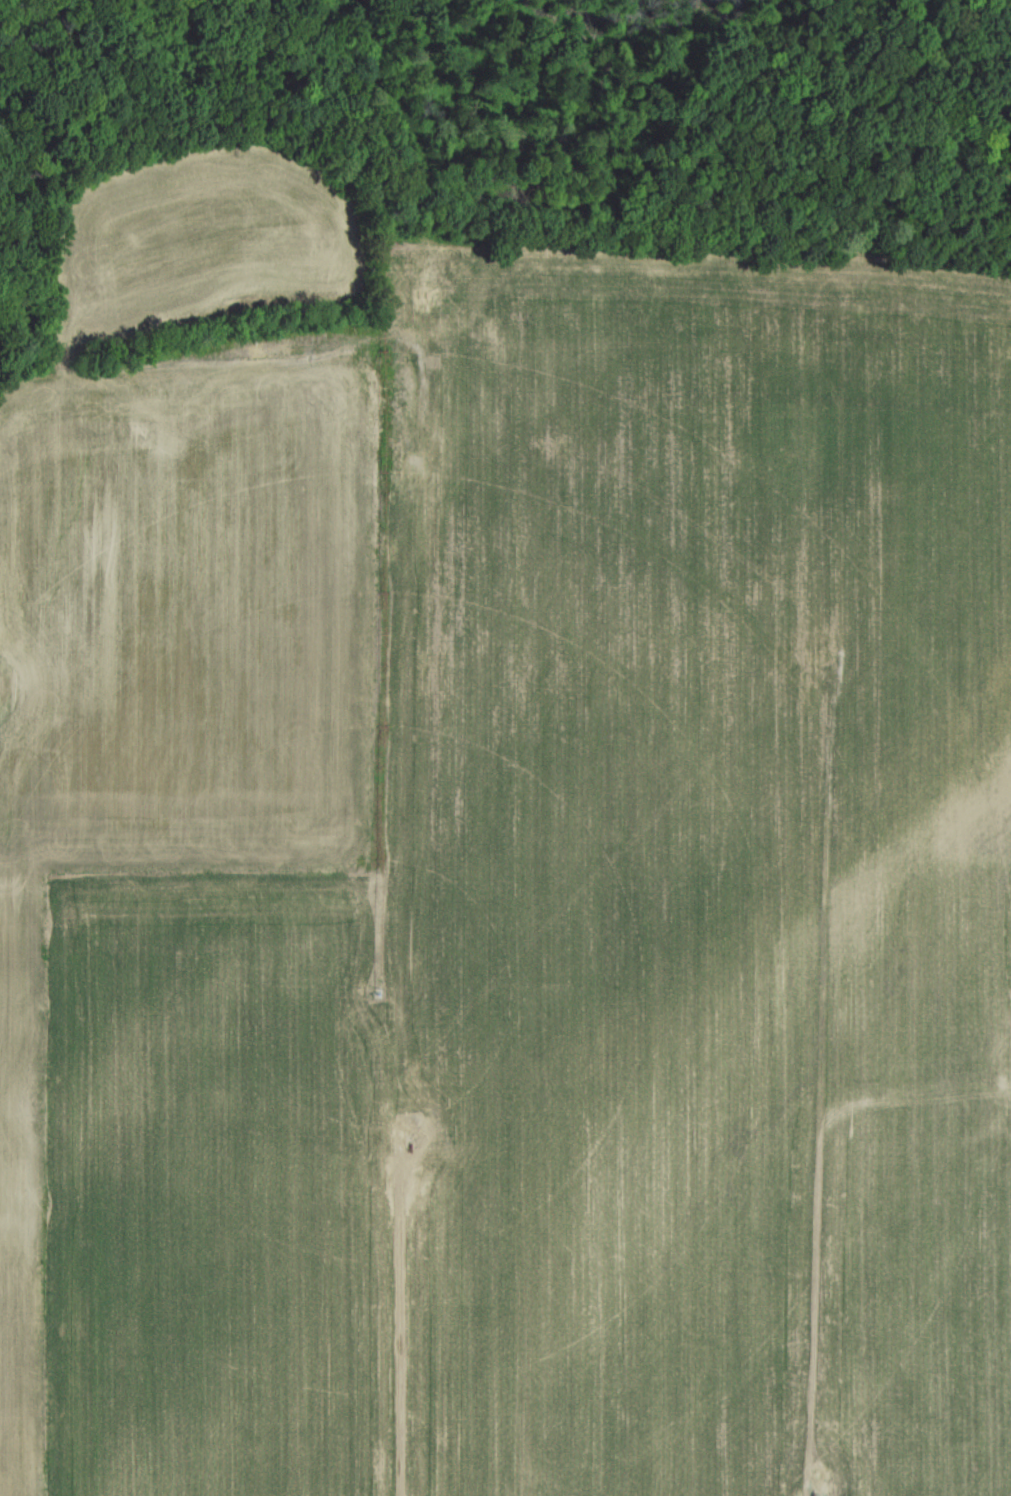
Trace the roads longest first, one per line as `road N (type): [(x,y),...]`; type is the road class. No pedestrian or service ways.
road 1 (track): [(806,1495),(828,818),(843,651)]
road 2 (track): [(0,397),(66,376),(322,360),(384,334),(414,309),(424,283)]
road 3 (track): [(403,1495),(401,1151)]

